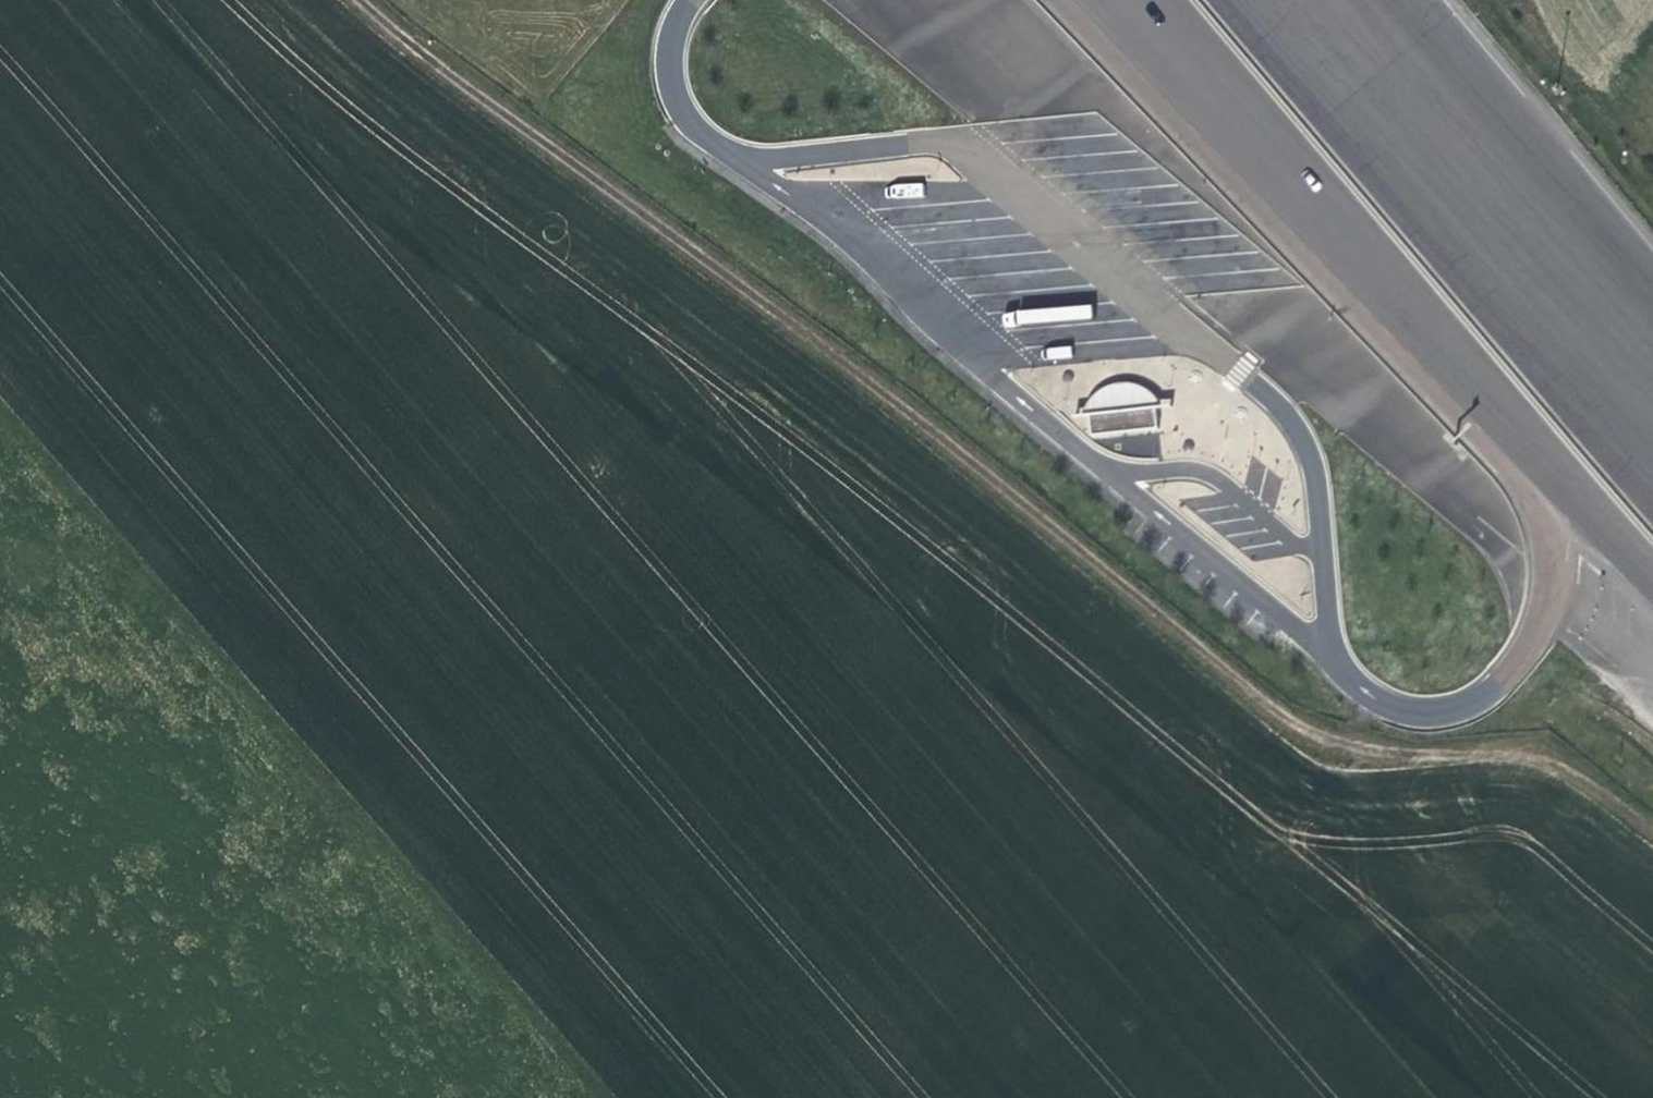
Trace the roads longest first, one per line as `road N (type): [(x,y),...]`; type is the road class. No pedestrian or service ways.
road 1 (track): [(1652,822),(1572,766),(1522,750),(1353,756),(1312,740),(950,443),(601,177),(416,49),(364,0)]
road 2 (motorway): [(1117,0),(1652,579)]
road 3 (motorway): [(1652,379),(1329,0)]

